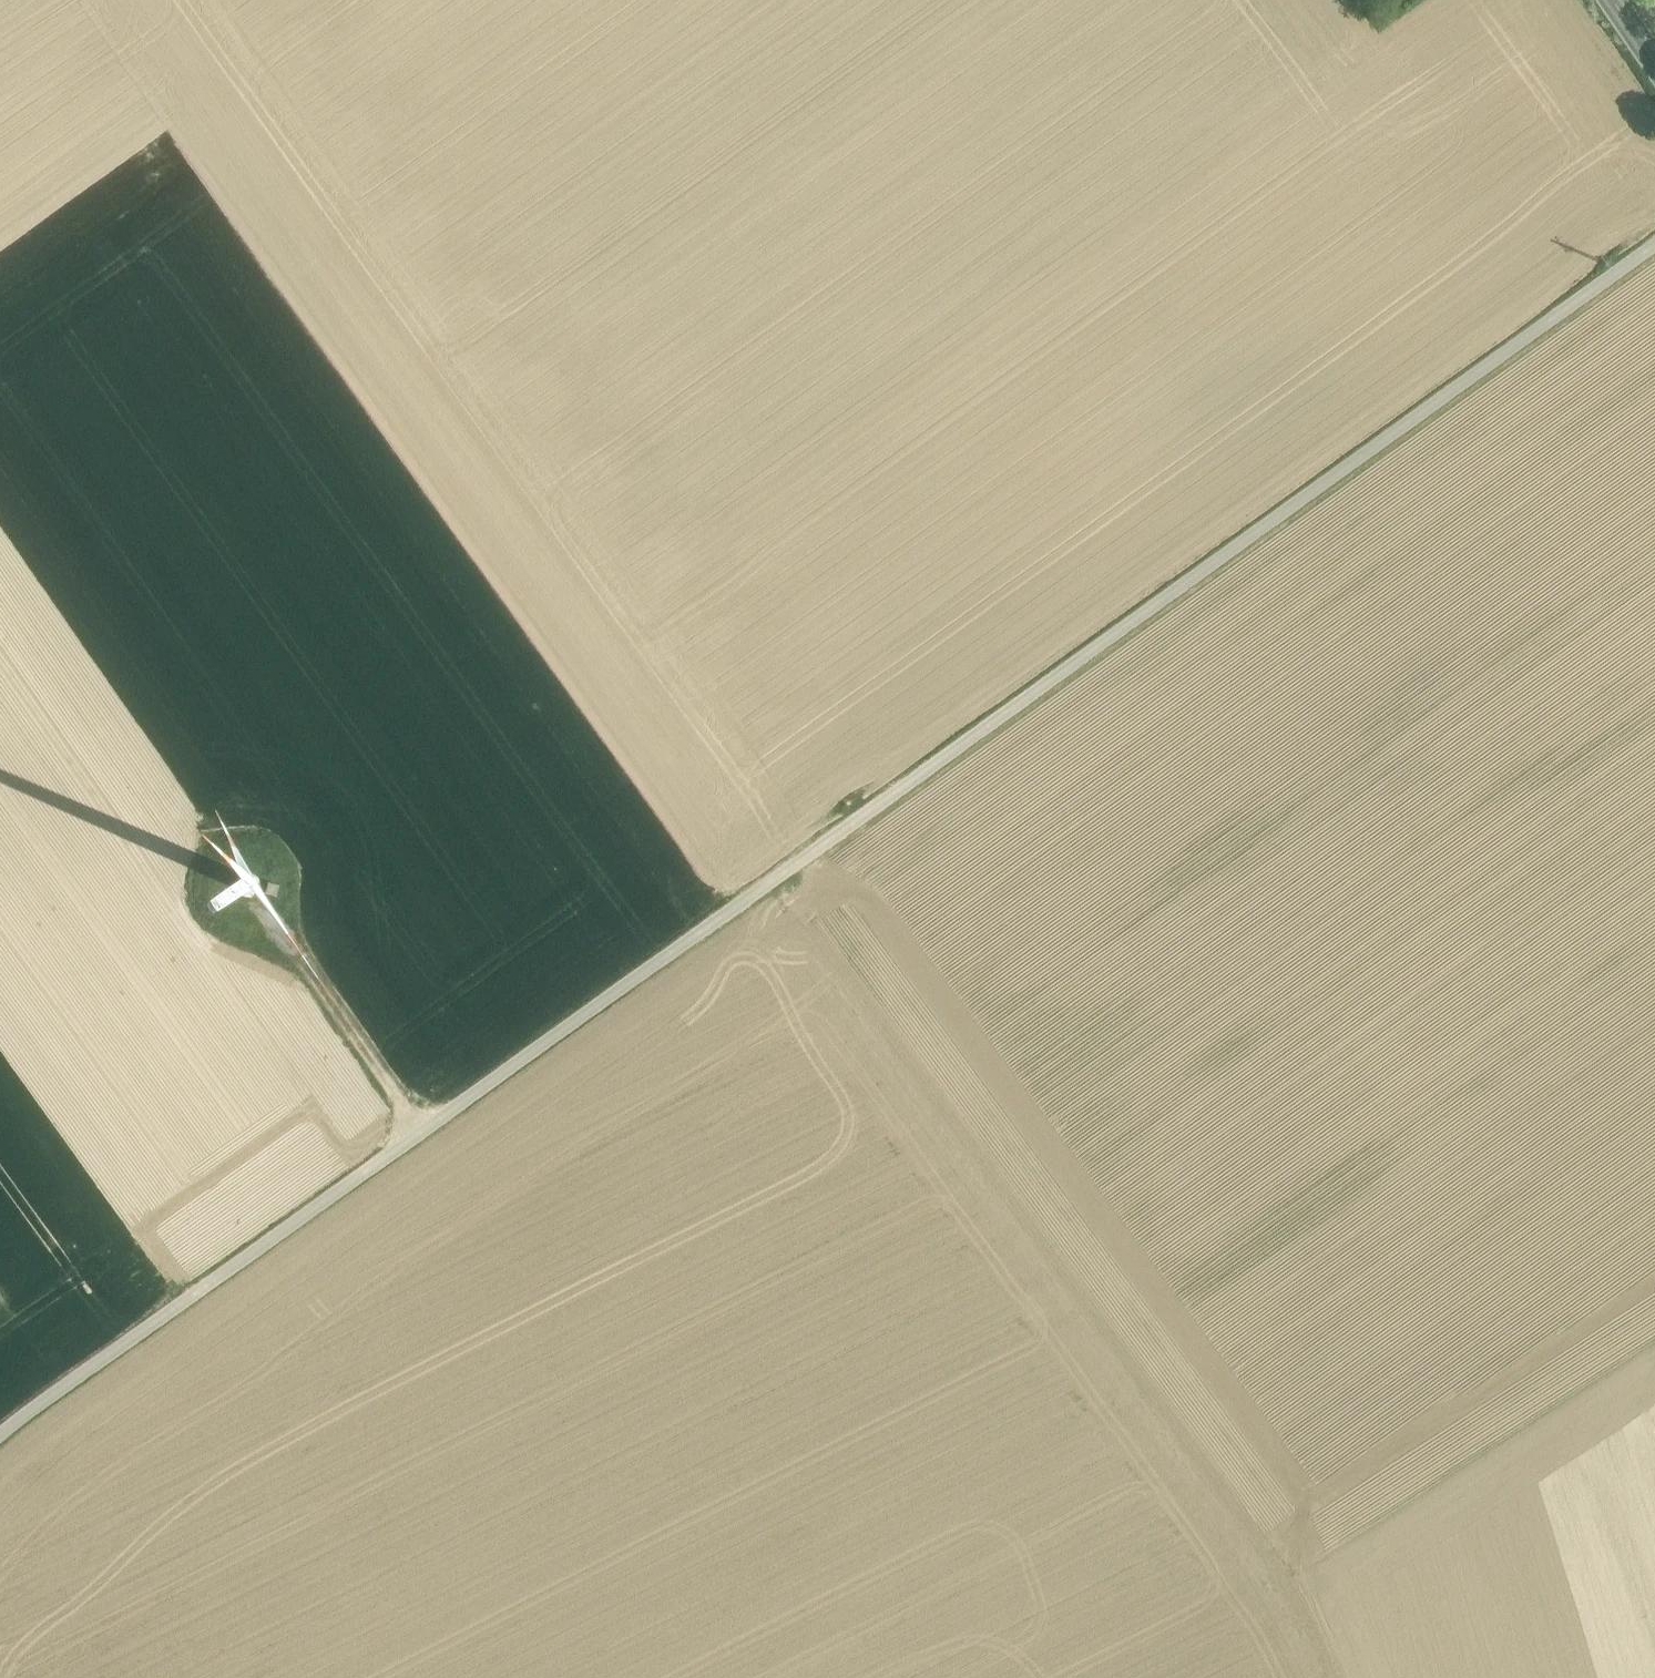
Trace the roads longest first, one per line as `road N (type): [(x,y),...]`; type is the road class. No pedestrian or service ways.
road 1 (unclassified): [(0,1433),(1654,246)]
road 2 (track): [(429,1130),(265,900)]

